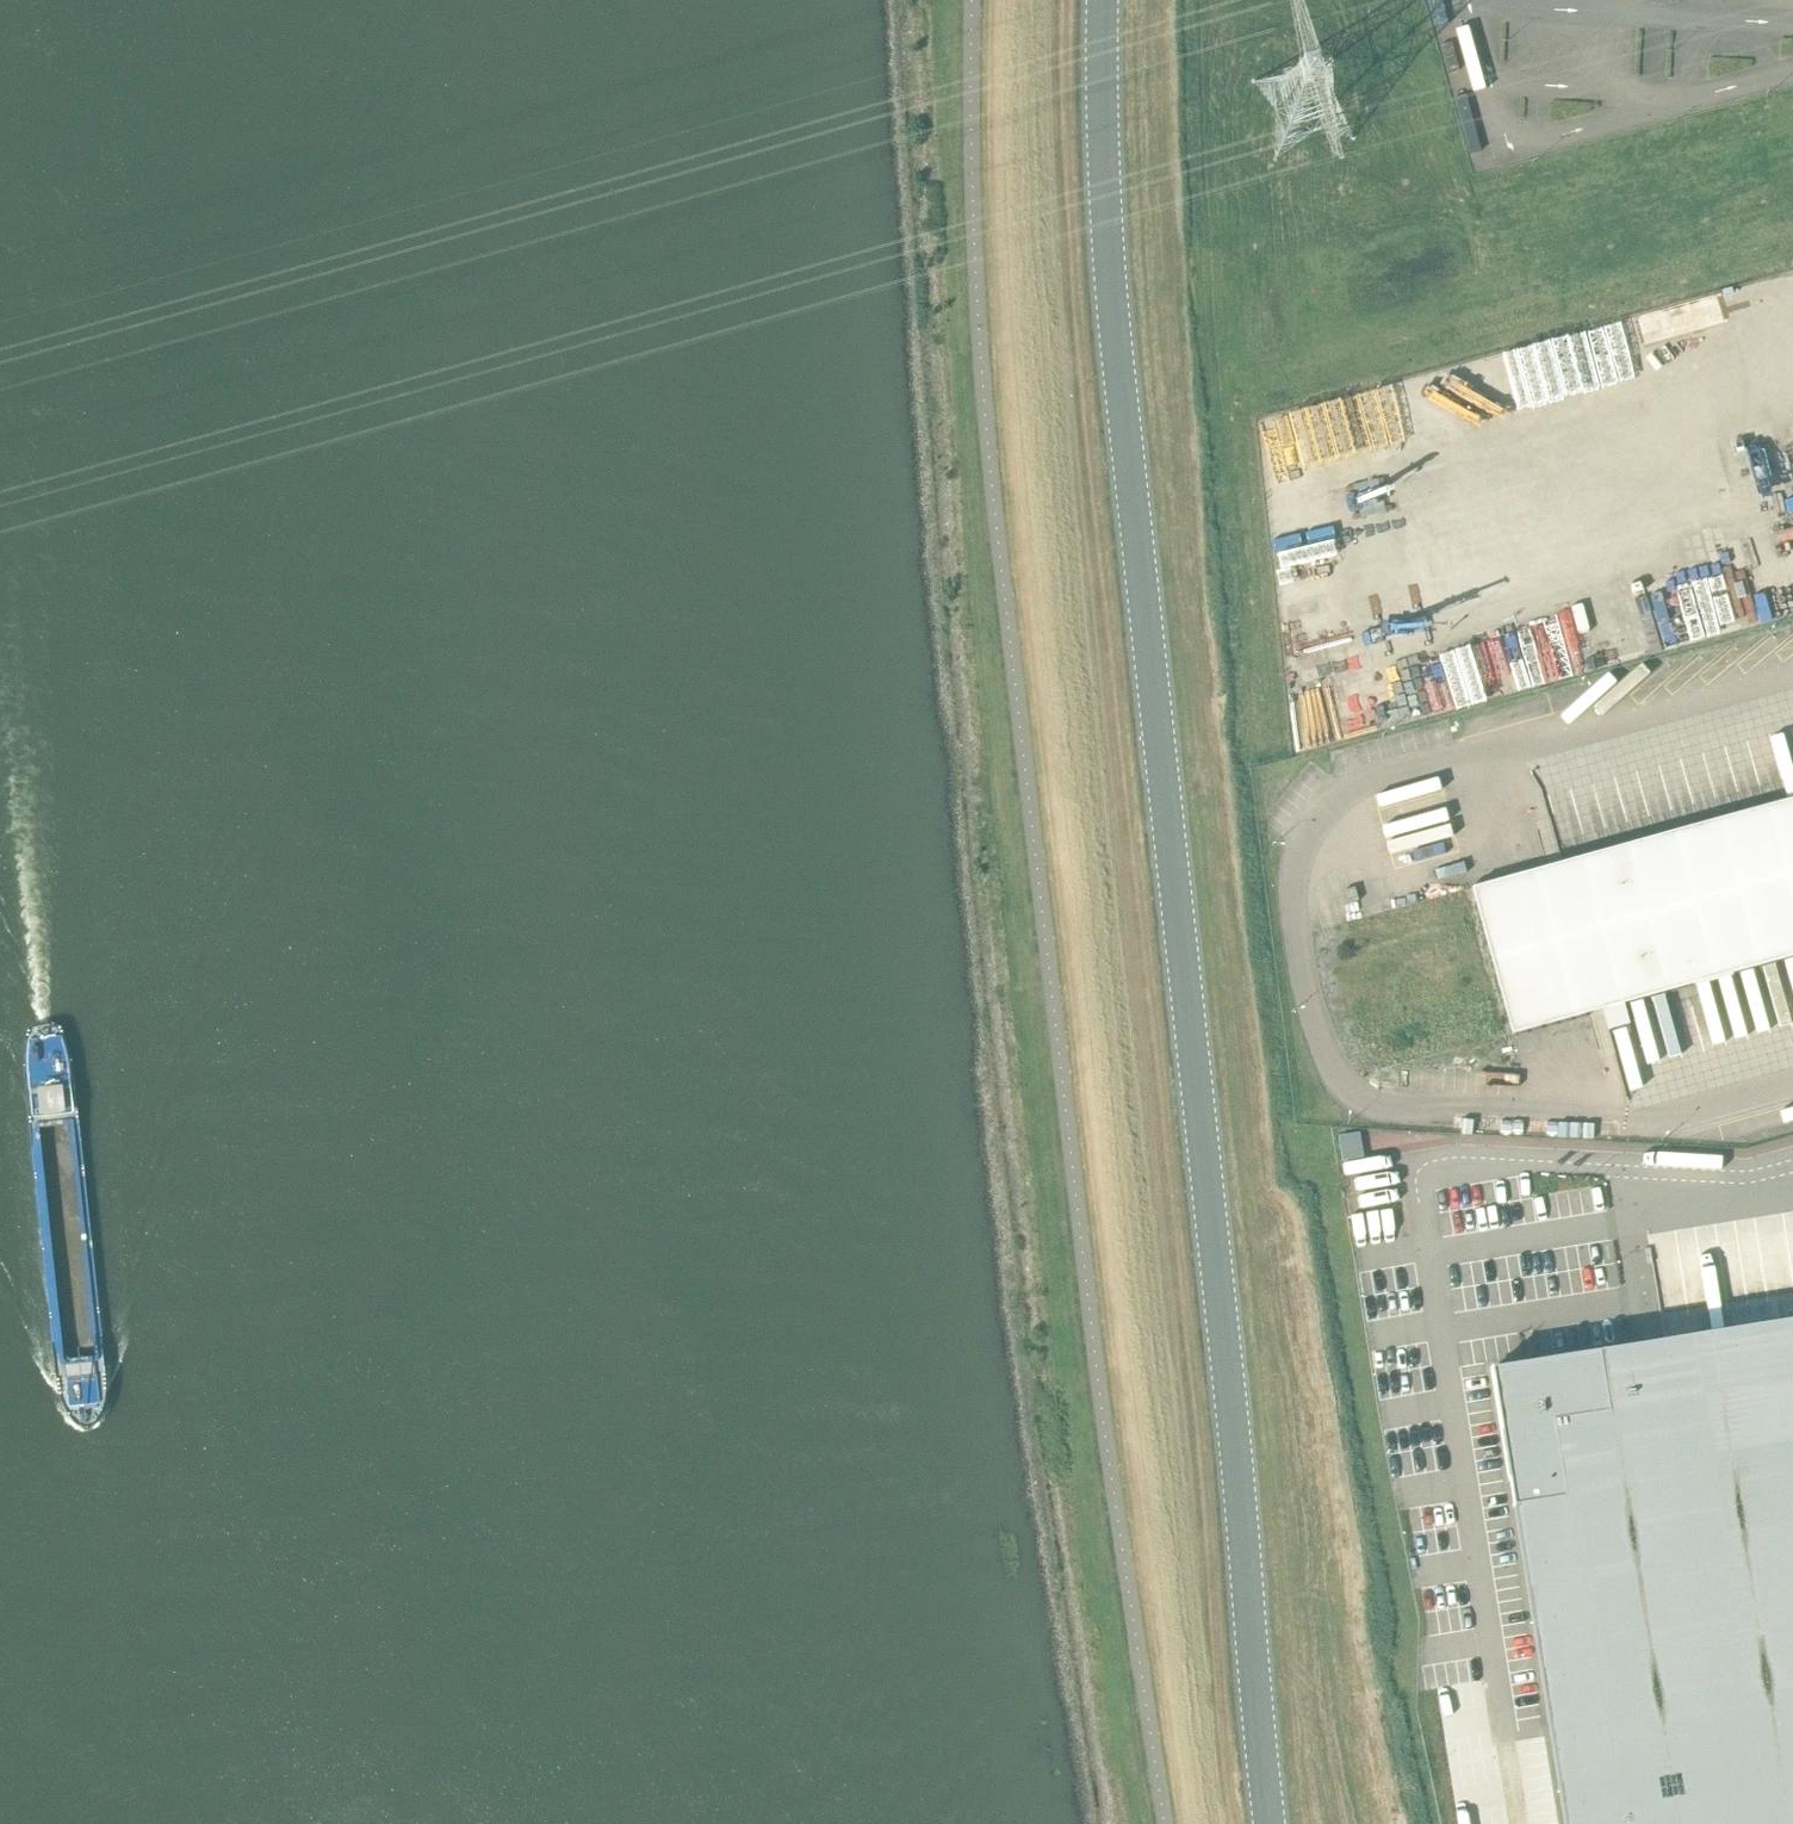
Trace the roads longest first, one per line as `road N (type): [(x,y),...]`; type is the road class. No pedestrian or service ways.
road 1 (unclassified): [(1271,1823),(1130,414),(1109,140),(1109,0)]

